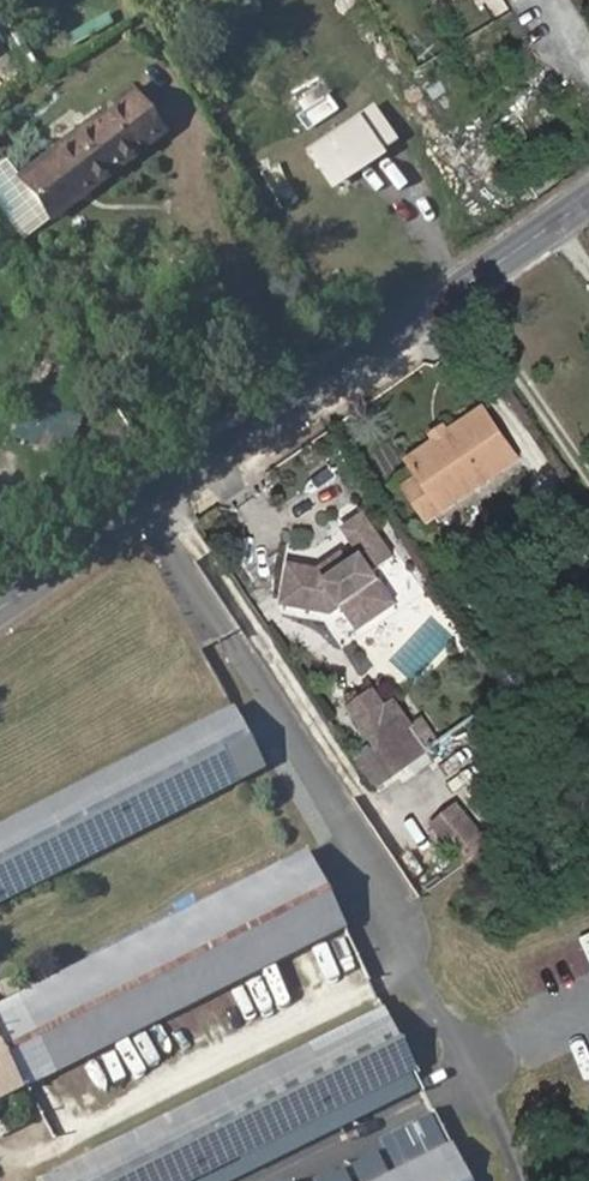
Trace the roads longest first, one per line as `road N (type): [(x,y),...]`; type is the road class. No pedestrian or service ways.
road 1 (tertiary): [(588,203),(0,611)]

